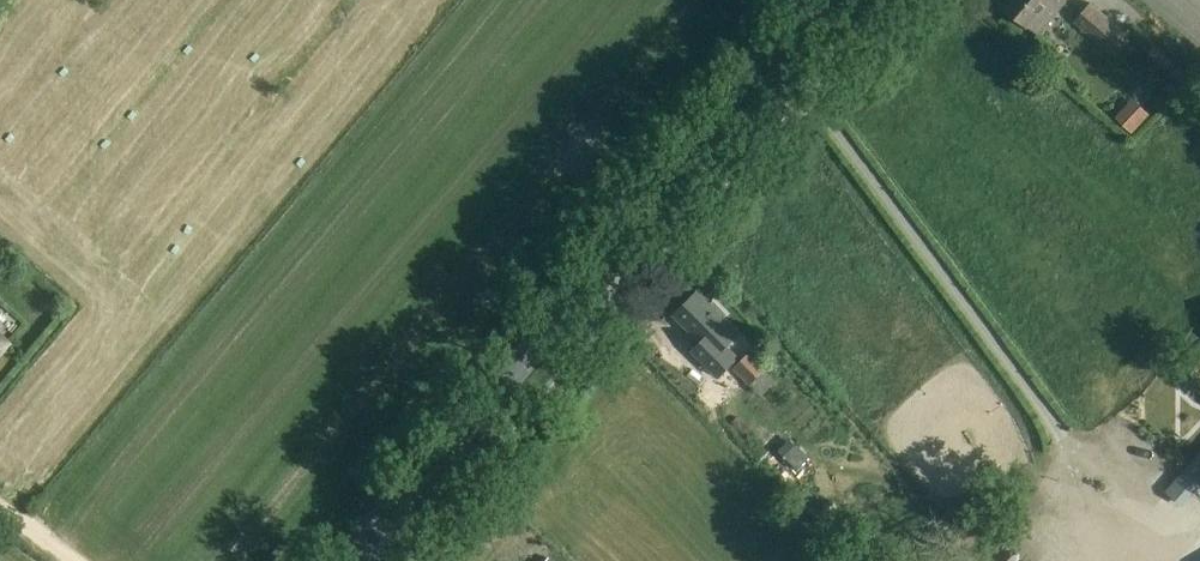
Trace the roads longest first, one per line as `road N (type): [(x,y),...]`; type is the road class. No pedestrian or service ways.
road 1 (secondary): [(346,560),(835,0)]

